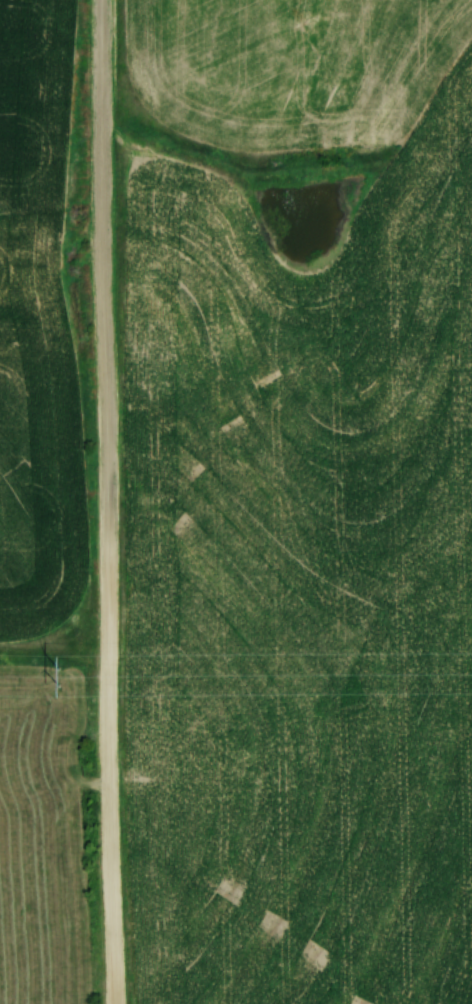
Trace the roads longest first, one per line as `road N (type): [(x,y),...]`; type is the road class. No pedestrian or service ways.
road 1 (residential): [(116,1003),(101,0)]

